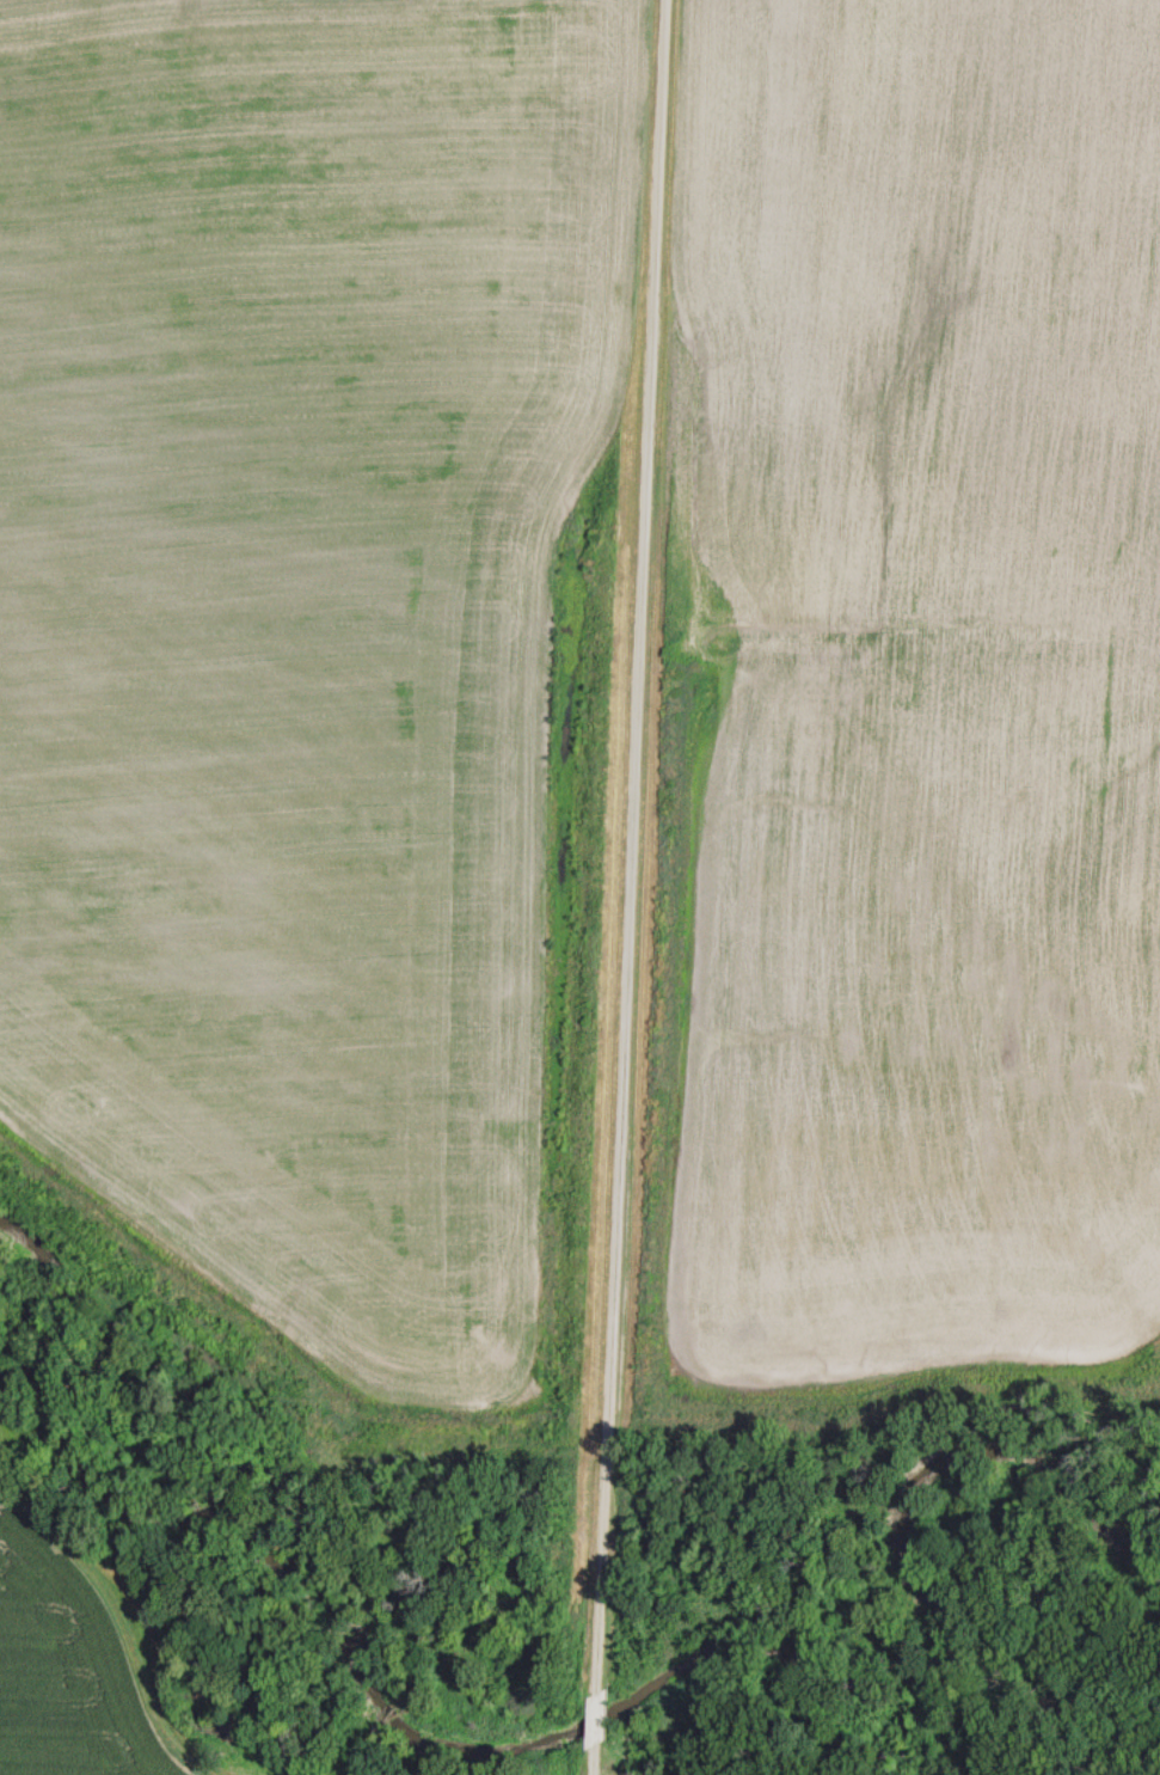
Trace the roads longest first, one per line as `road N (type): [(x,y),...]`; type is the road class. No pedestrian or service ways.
road 1 (tertiary): [(593,1774),(666,0)]

